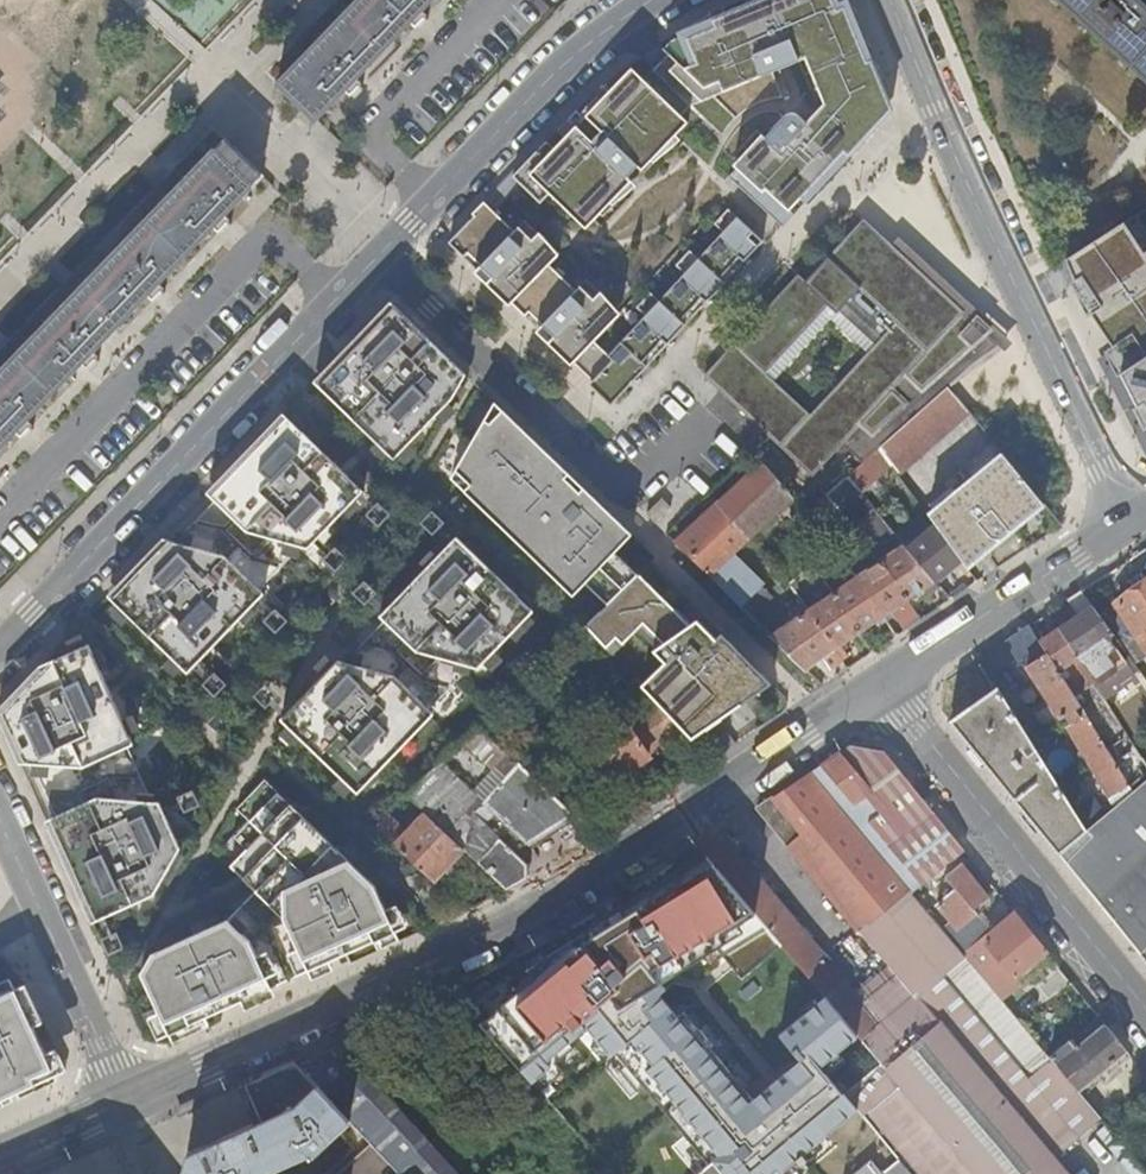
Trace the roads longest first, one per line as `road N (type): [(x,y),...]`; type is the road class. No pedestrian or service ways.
road 1 (residential): [(127,1104),(444,957),(708,803),(880,683)]
road 2 (residential): [(1127,518),(893,0)]
road 3 (residential): [(376,261),(0,647)]
road 4 (residential): [(1145,1010),(880,683)]
road 5 (residential): [(658,0),(572,64),(376,261)]
road 6 (residential): [(376,261),(604,482),(627,490)]
road 7 (residential): [(0,829),(127,1104)]
road 8 (residential): [(880,683),(1127,518)]
road 9 (residential): [(0,1160),(127,1104)]

